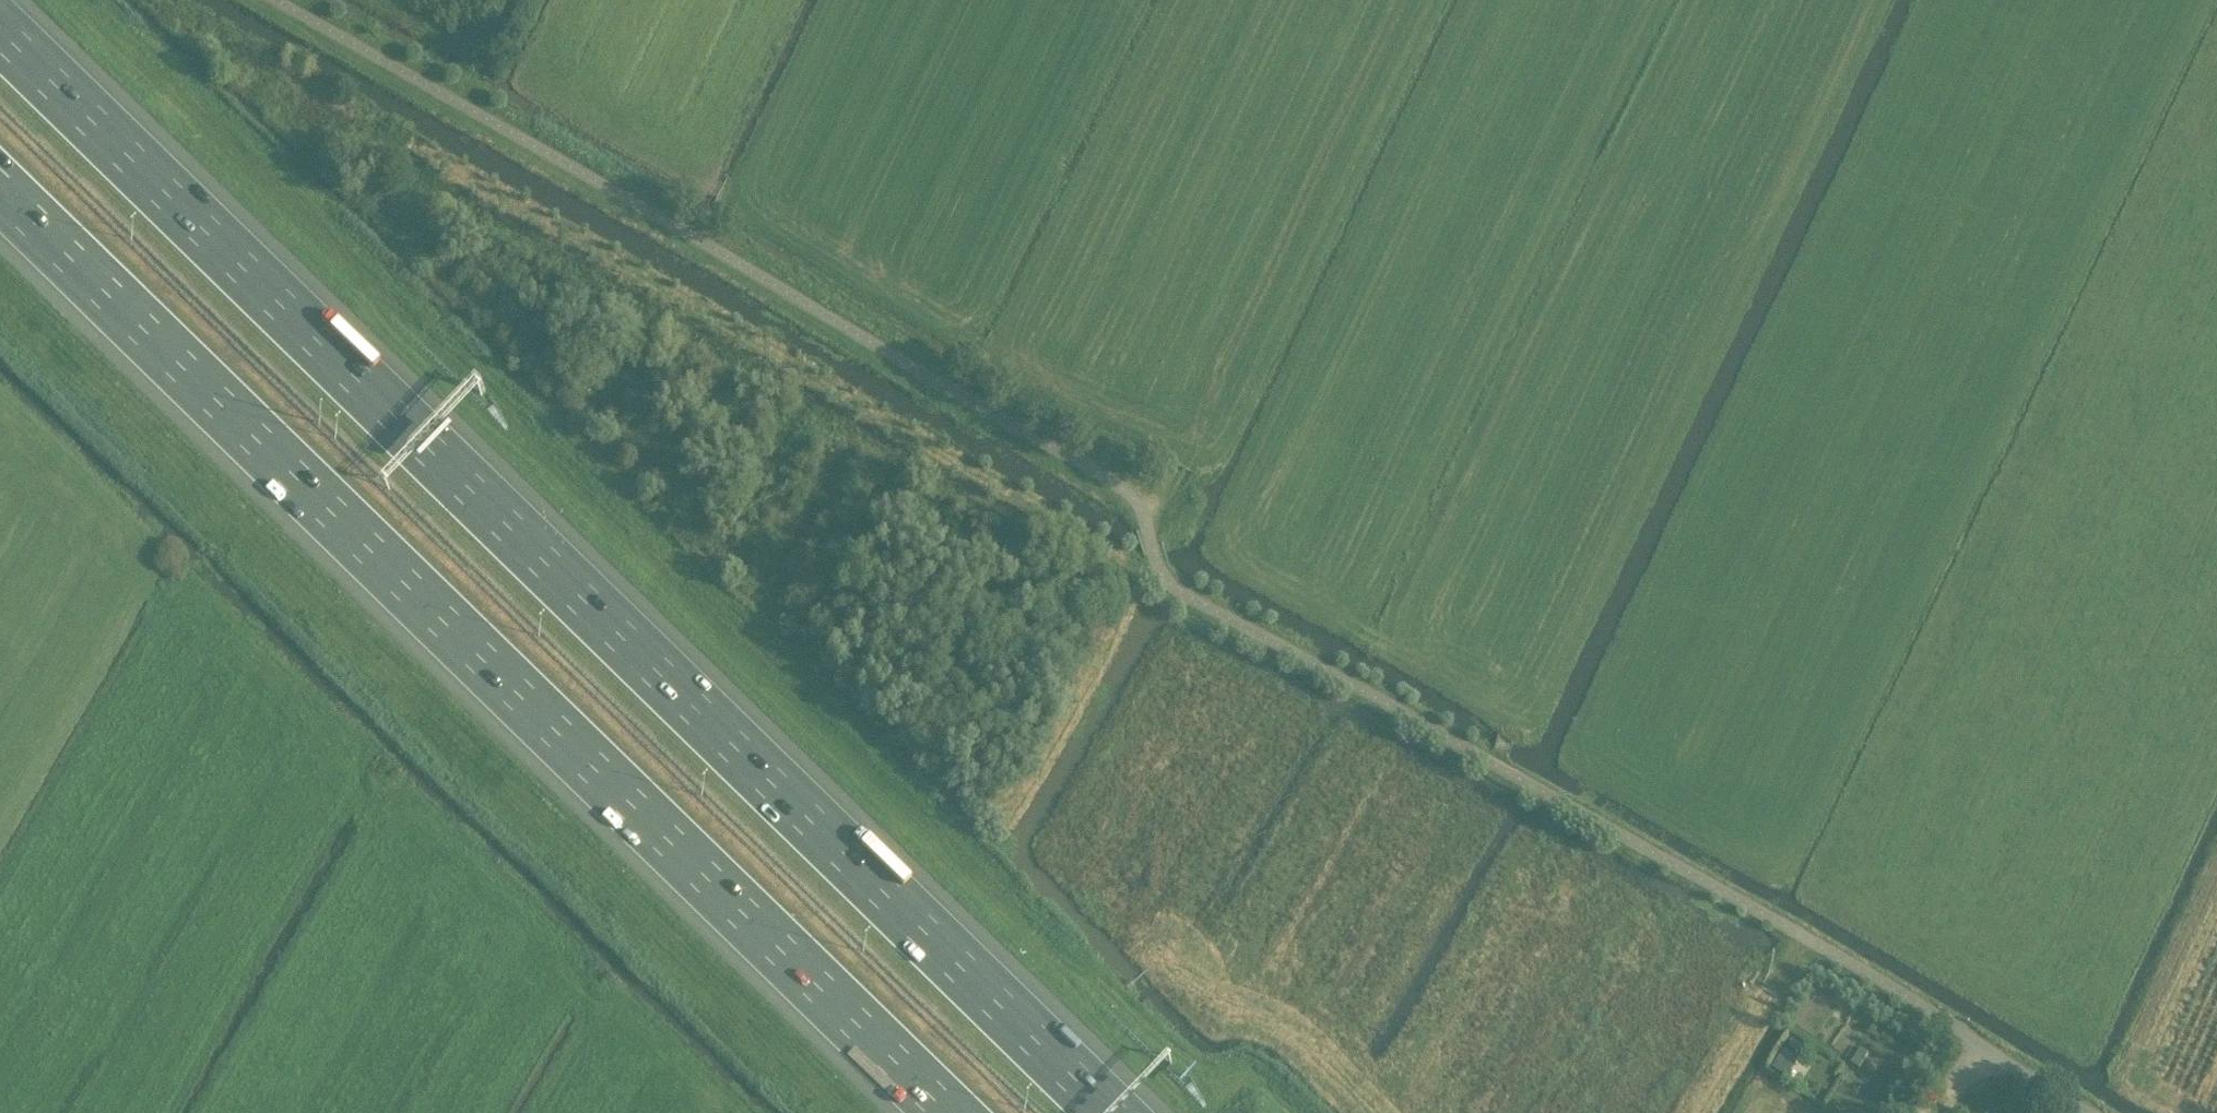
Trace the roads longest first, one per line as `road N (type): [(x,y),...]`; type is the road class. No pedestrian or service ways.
road 1 (motorway): [(1109,1112),(0,30)]
road 2 (motorway): [(0,187),(947,1112)]
road 3 (unclassified): [(2093,1112),(1958,1029)]

